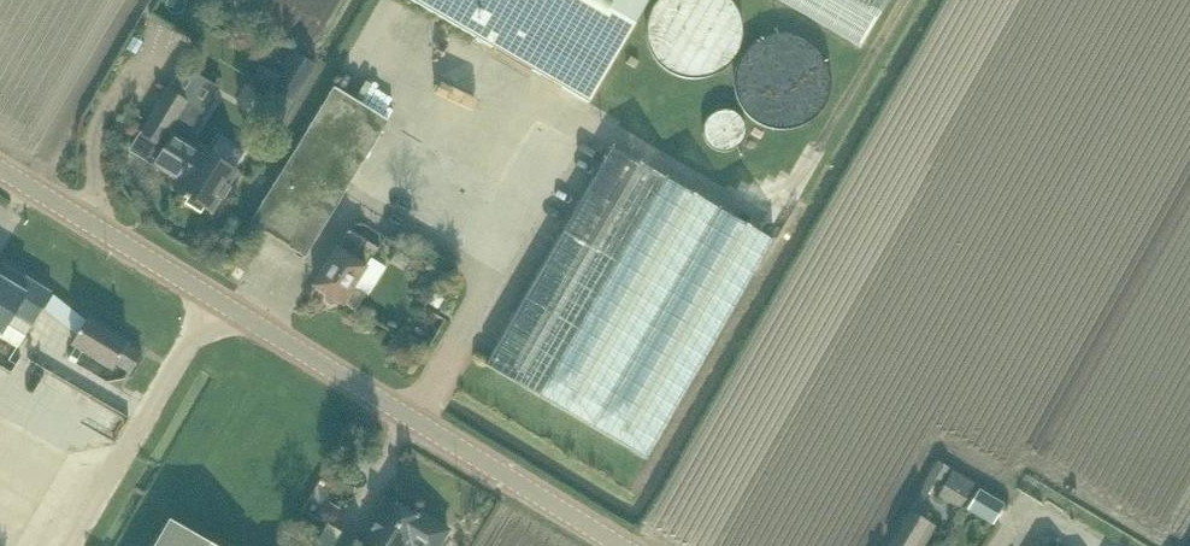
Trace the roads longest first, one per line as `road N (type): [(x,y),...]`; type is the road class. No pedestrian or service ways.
road 1 (unclassified): [(623,545),(0,168)]

